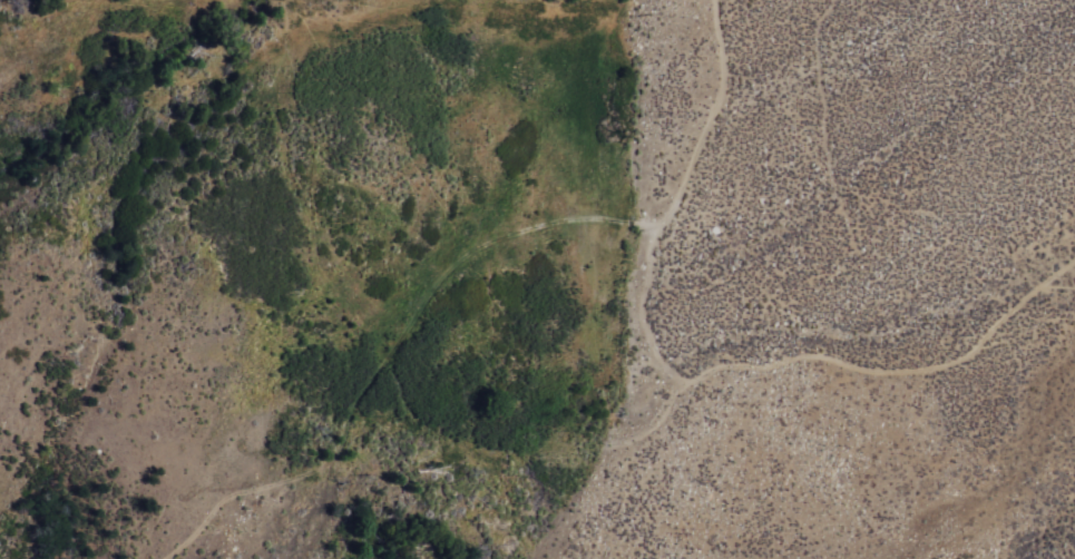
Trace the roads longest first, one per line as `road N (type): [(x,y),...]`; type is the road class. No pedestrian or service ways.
road 1 (track): [(364,379),(409,420),(477,455),(548,458),(642,440),(672,396),(634,334),(629,303),(636,246),(651,222)]
road 2 (track): [(672,386),(698,363),(812,352),(852,367),(955,359),(1074,242)]
road 3 (track): [(364,379),(455,254),(546,219),(651,222)]
road 4 (track): [(364,379),(323,460),(272,496),(235,537),(214,529),(190,533),(162,558)]
road 5 (track): [(651,222),(703,104),(711,52),(702,0)]

